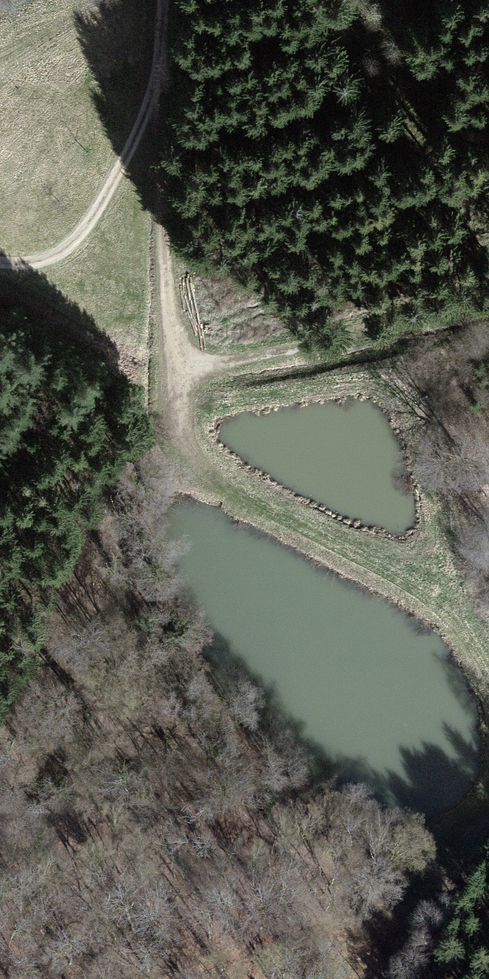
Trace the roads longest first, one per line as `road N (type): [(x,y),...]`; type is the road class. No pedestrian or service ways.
road 1 (track): [(488,659),(429,596),(238,497),(193,459),(176,408),(166,313),(157,84),(164,0)]
road 2 (track): [(176,408),(125,488),(119,545),(130,630),(154,698),(184,751),(237,806),(430,908)]
road 3 (track): [(488,303),(204,370),(0,294)]
road 4 (track): [(157,84),(90,223),(61,253),(36,263),(0,259)]

